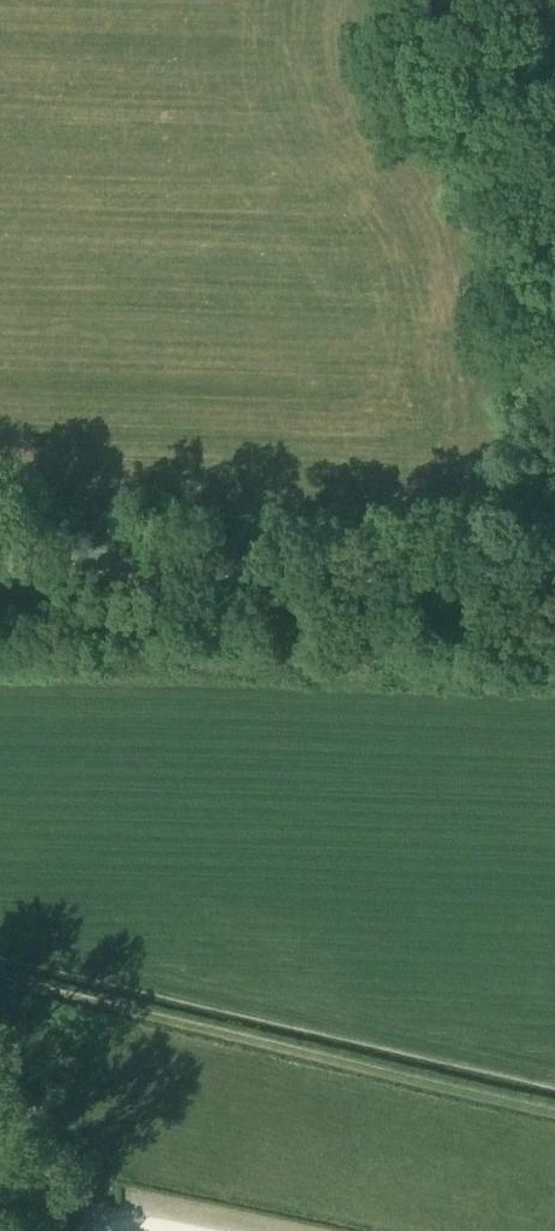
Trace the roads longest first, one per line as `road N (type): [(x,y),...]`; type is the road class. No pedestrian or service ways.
road 1 (tertiary): [(554,578),(0,561)]

